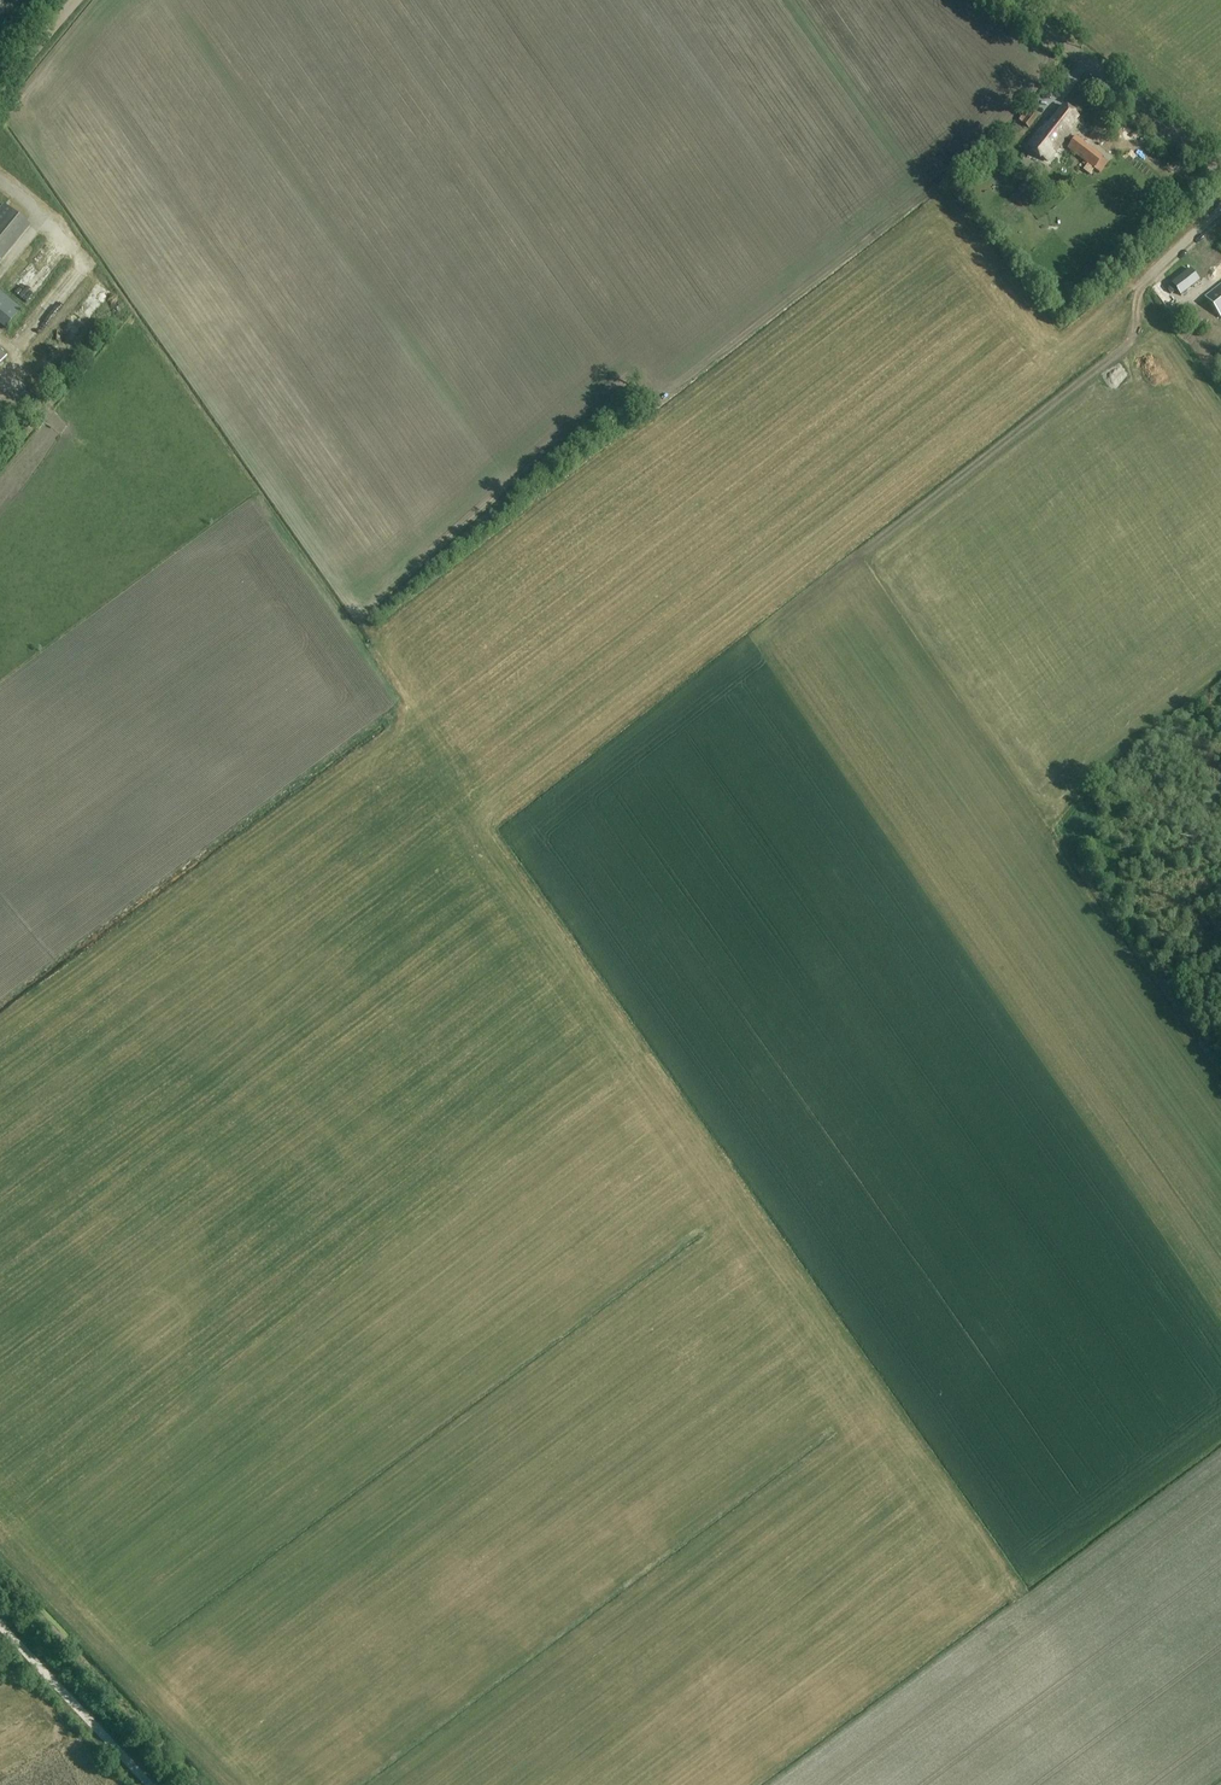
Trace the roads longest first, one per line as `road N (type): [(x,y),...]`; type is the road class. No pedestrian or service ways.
road 1 (tertiary): [(1009,0),(1220,170)]
road 2 (unclassified): [(150,1784),(0,1625)]

